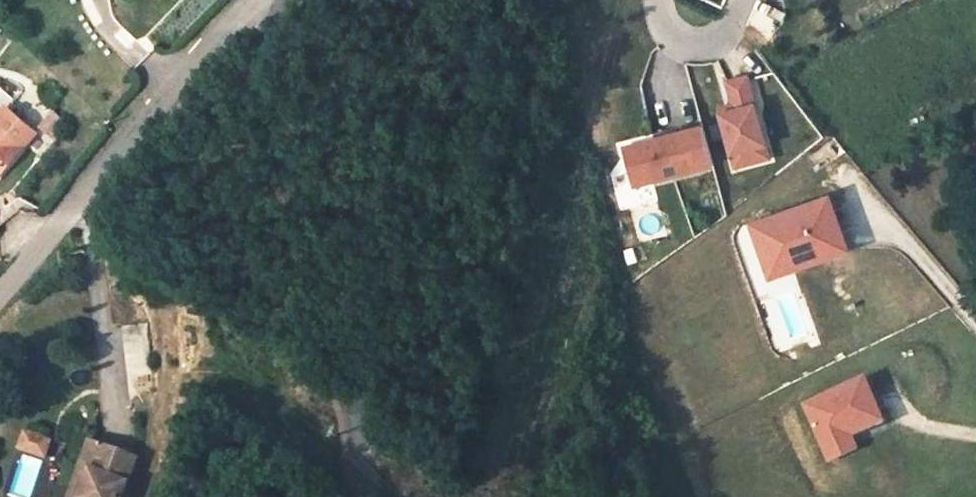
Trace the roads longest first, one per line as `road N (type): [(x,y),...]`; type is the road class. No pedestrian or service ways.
road 1 (unclassified): [(360,496),(270,75),(288,0)]
road 2 (residential): [(265,0),(0,292)]
road 3 (residential): [(657,0),(673,34),(688,42),(712,37),(739,0)]

